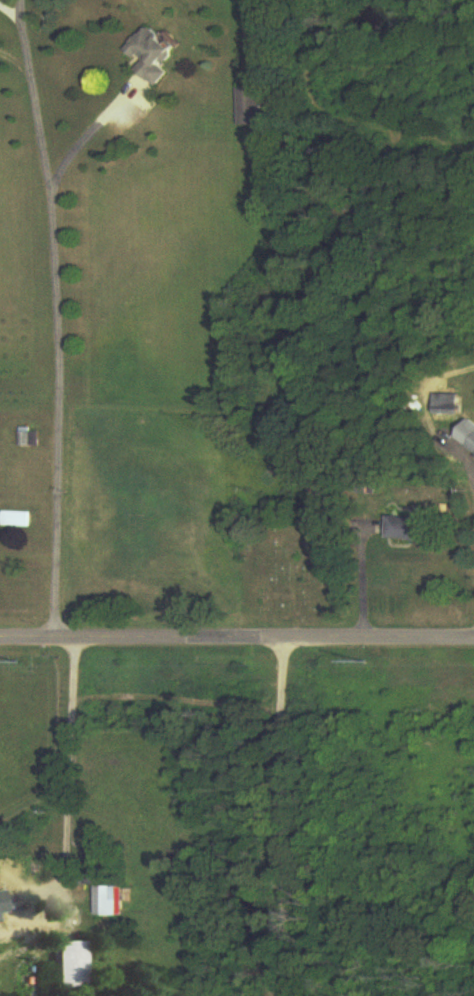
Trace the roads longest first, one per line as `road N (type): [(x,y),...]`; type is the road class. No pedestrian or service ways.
road 1 (residential): [(473,639),(0,640)]

